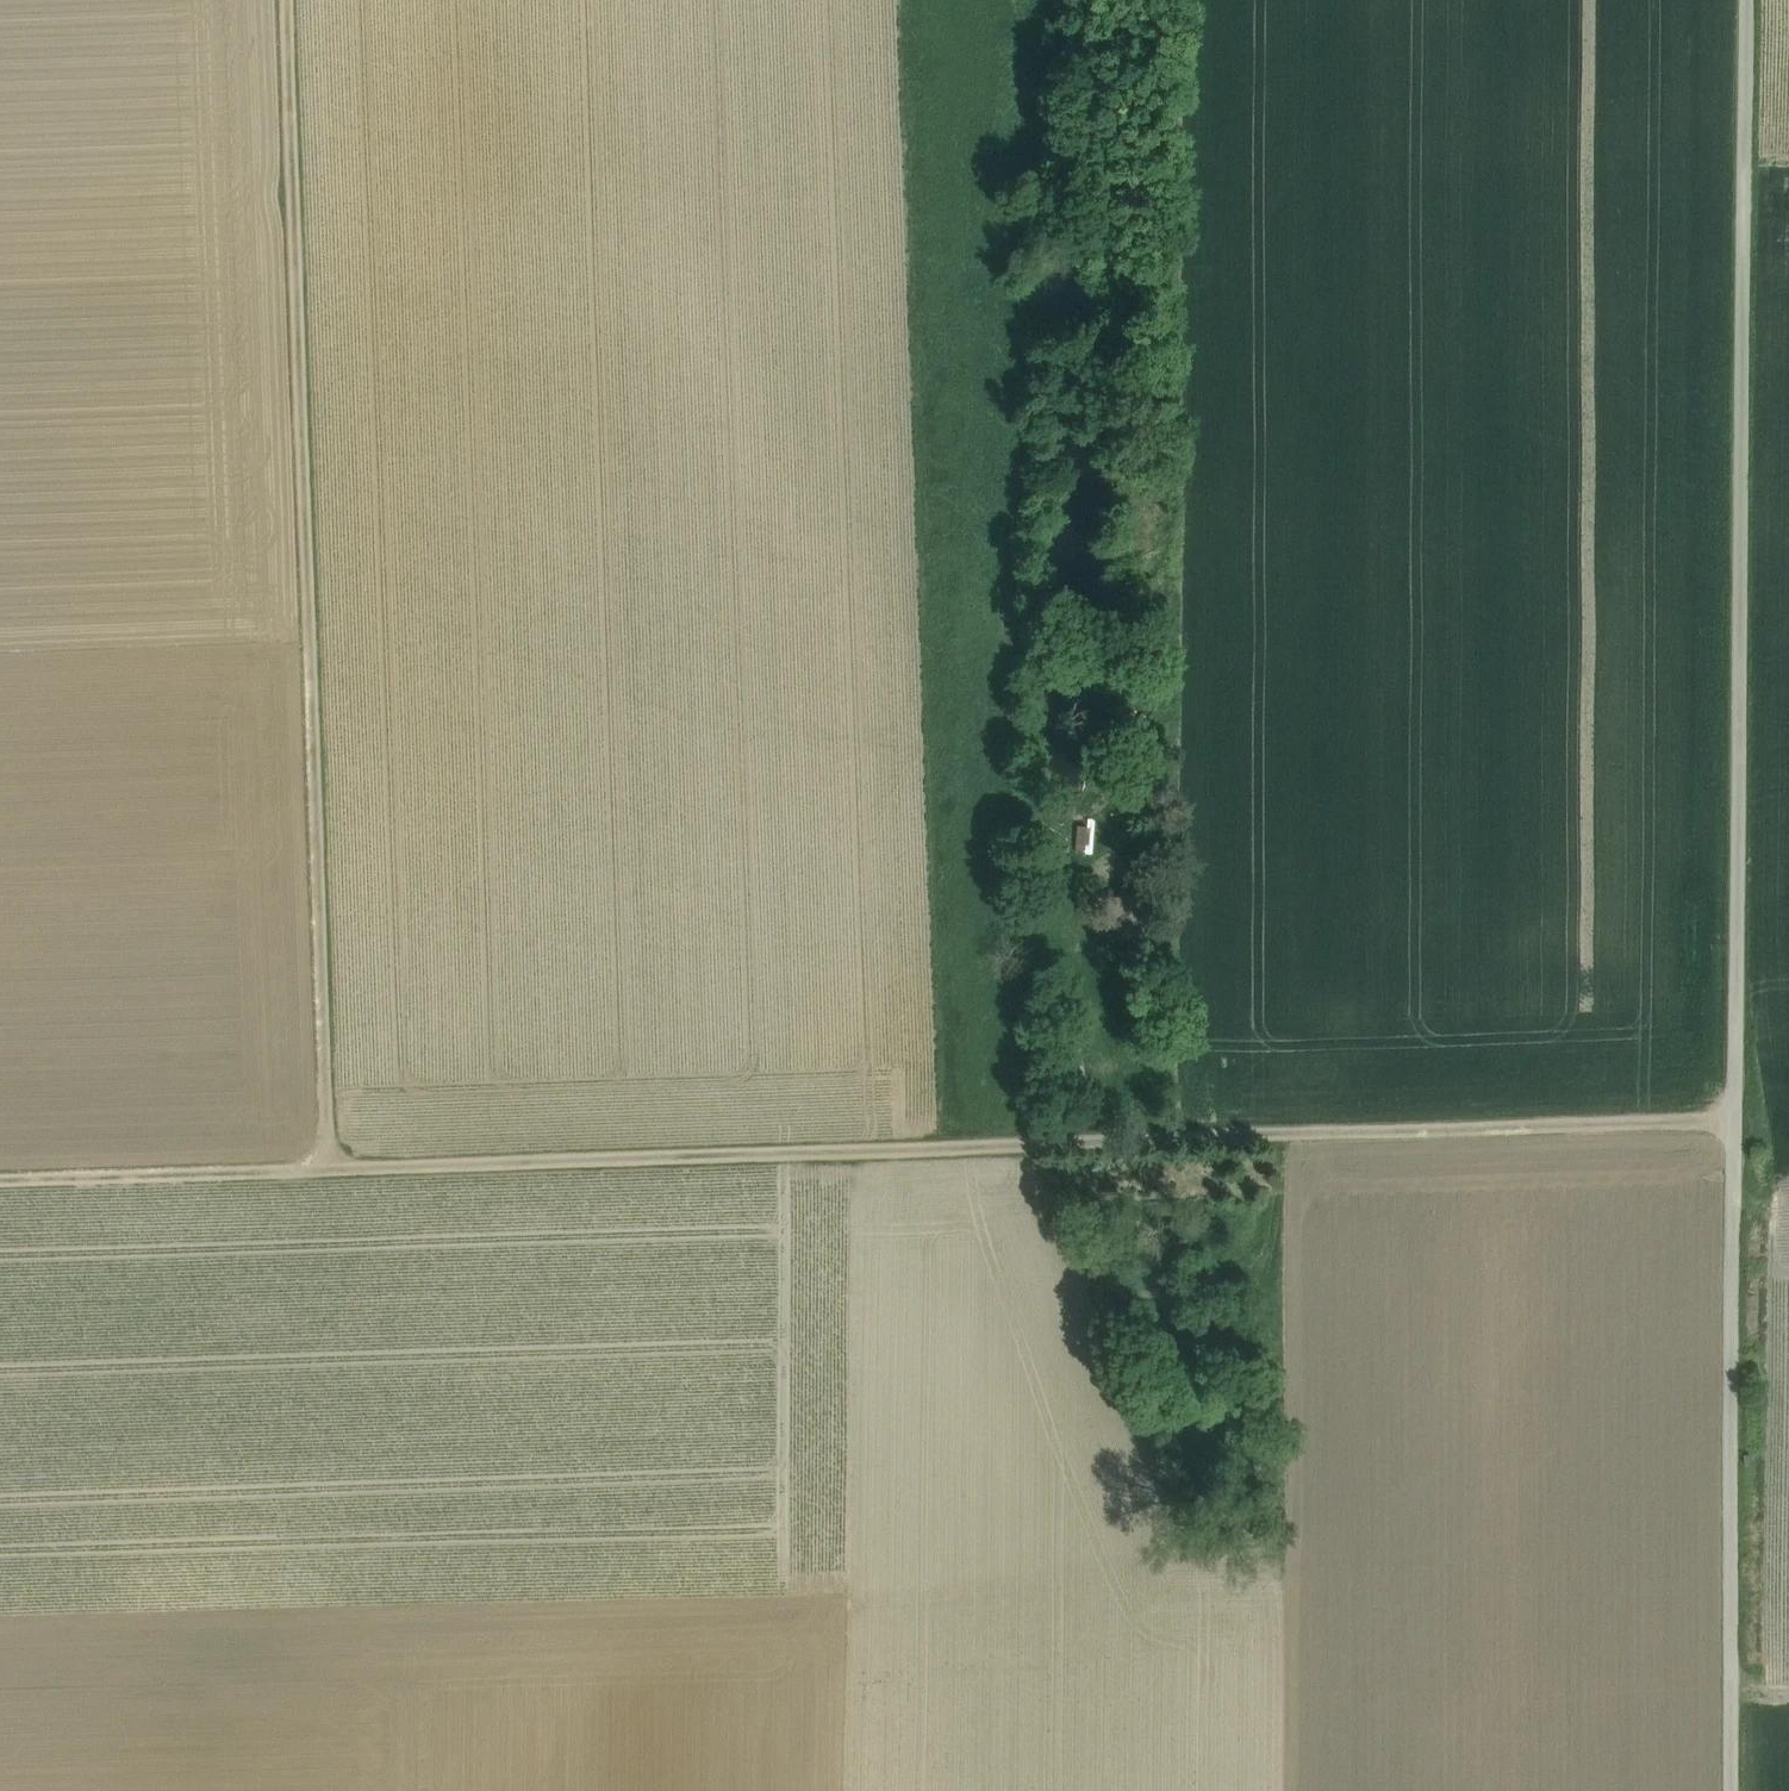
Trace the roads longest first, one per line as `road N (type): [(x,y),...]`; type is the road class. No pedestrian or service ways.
road 1 (track): [(1735,1790),(1750,0)]
road 2 (track): [(0,1179),(1737,1119)]
road 3 (track): [(331,1167),(287,0)]

